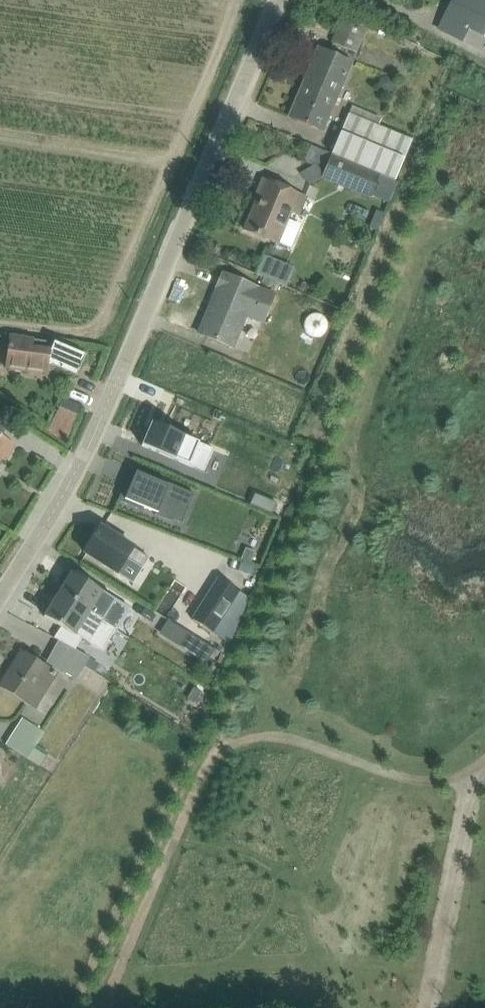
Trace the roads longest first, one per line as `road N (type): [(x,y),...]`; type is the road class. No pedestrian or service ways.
road 1 (track): [(221,752),(222,730),(484,102)]
road 2 (tertiary): [(278,0),(100,419),(0,597)]
road 3 (track): [(105,1007),(211,760),(227,747),(280,738),(430,783),(454,781),(484,762)]

